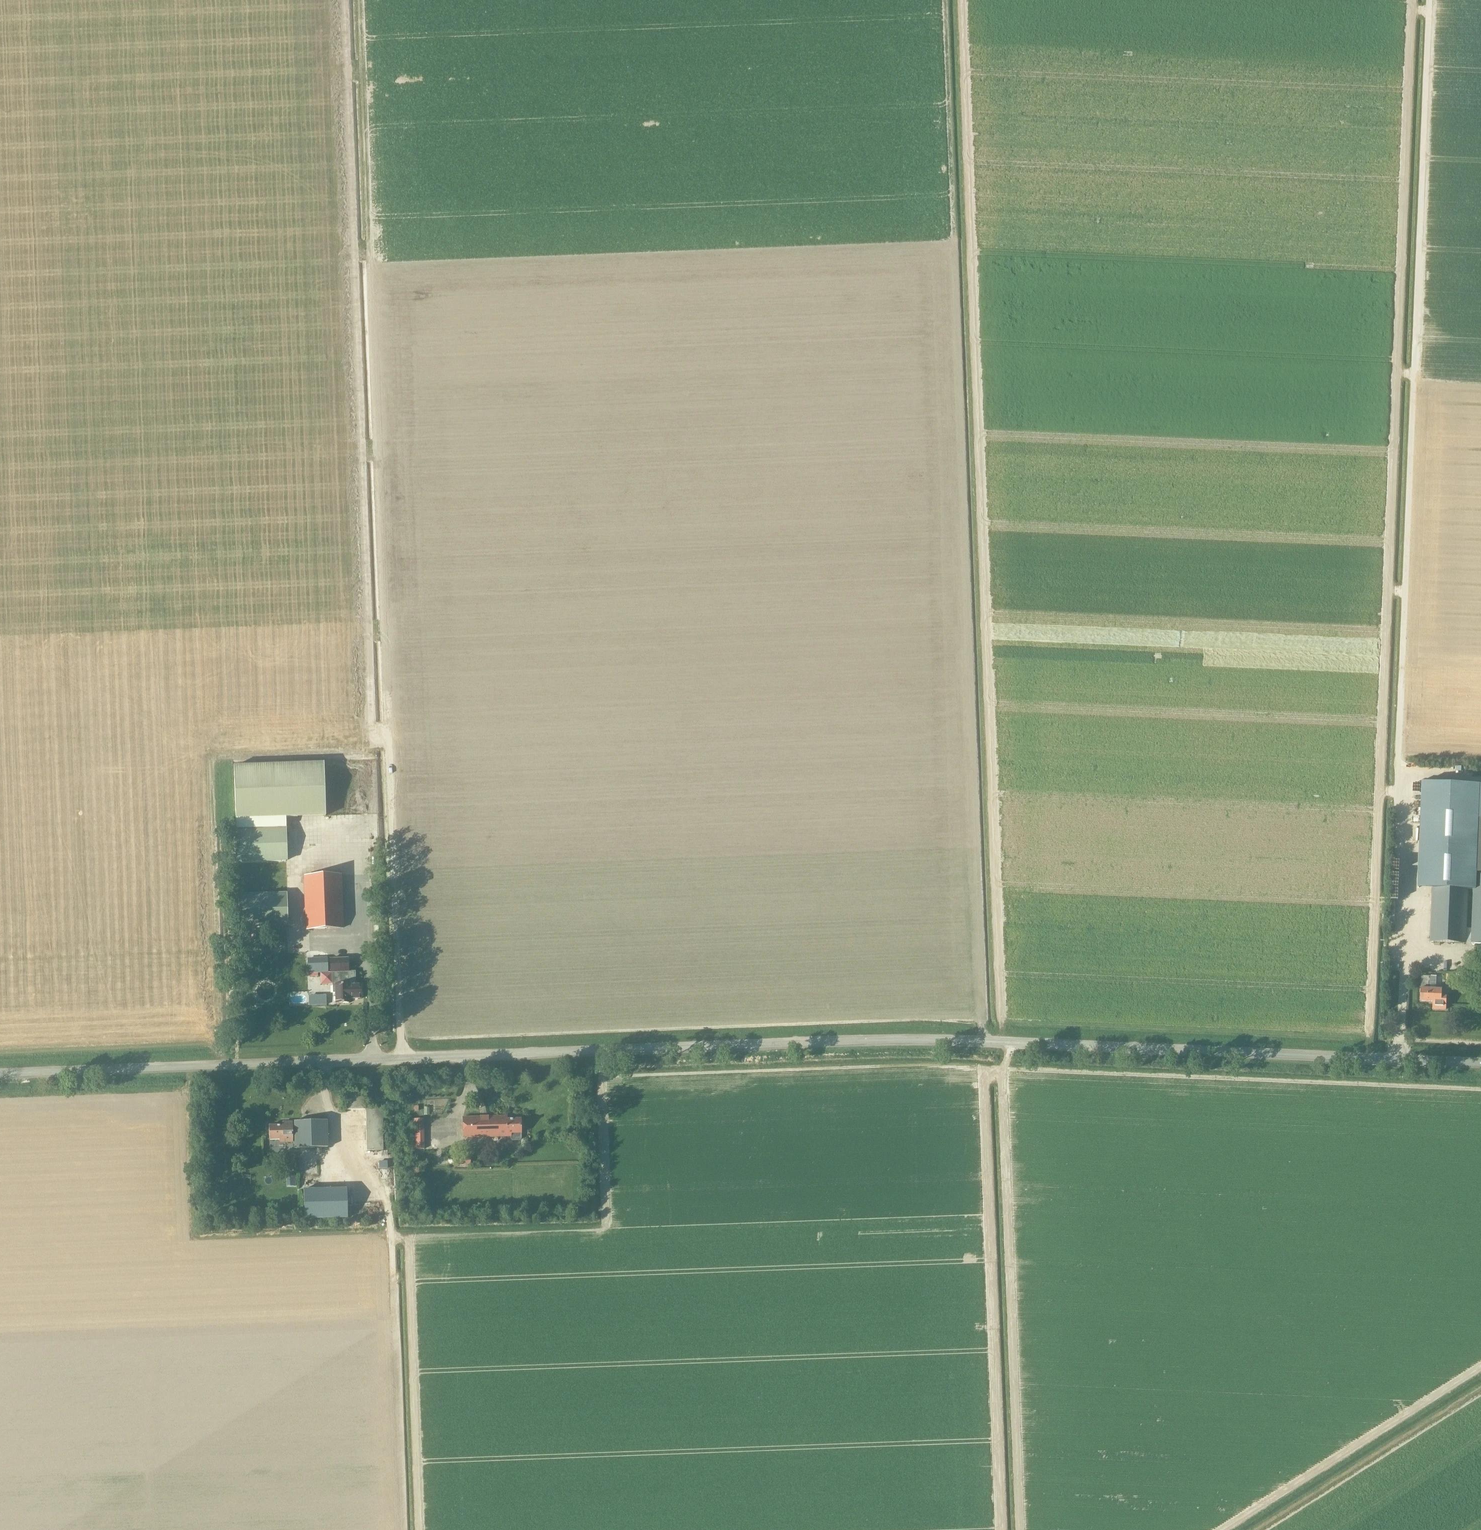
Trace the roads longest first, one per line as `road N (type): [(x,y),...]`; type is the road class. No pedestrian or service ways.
road 1 (unclassified): [(1480,1063),(900,1040),(0,1074)]

